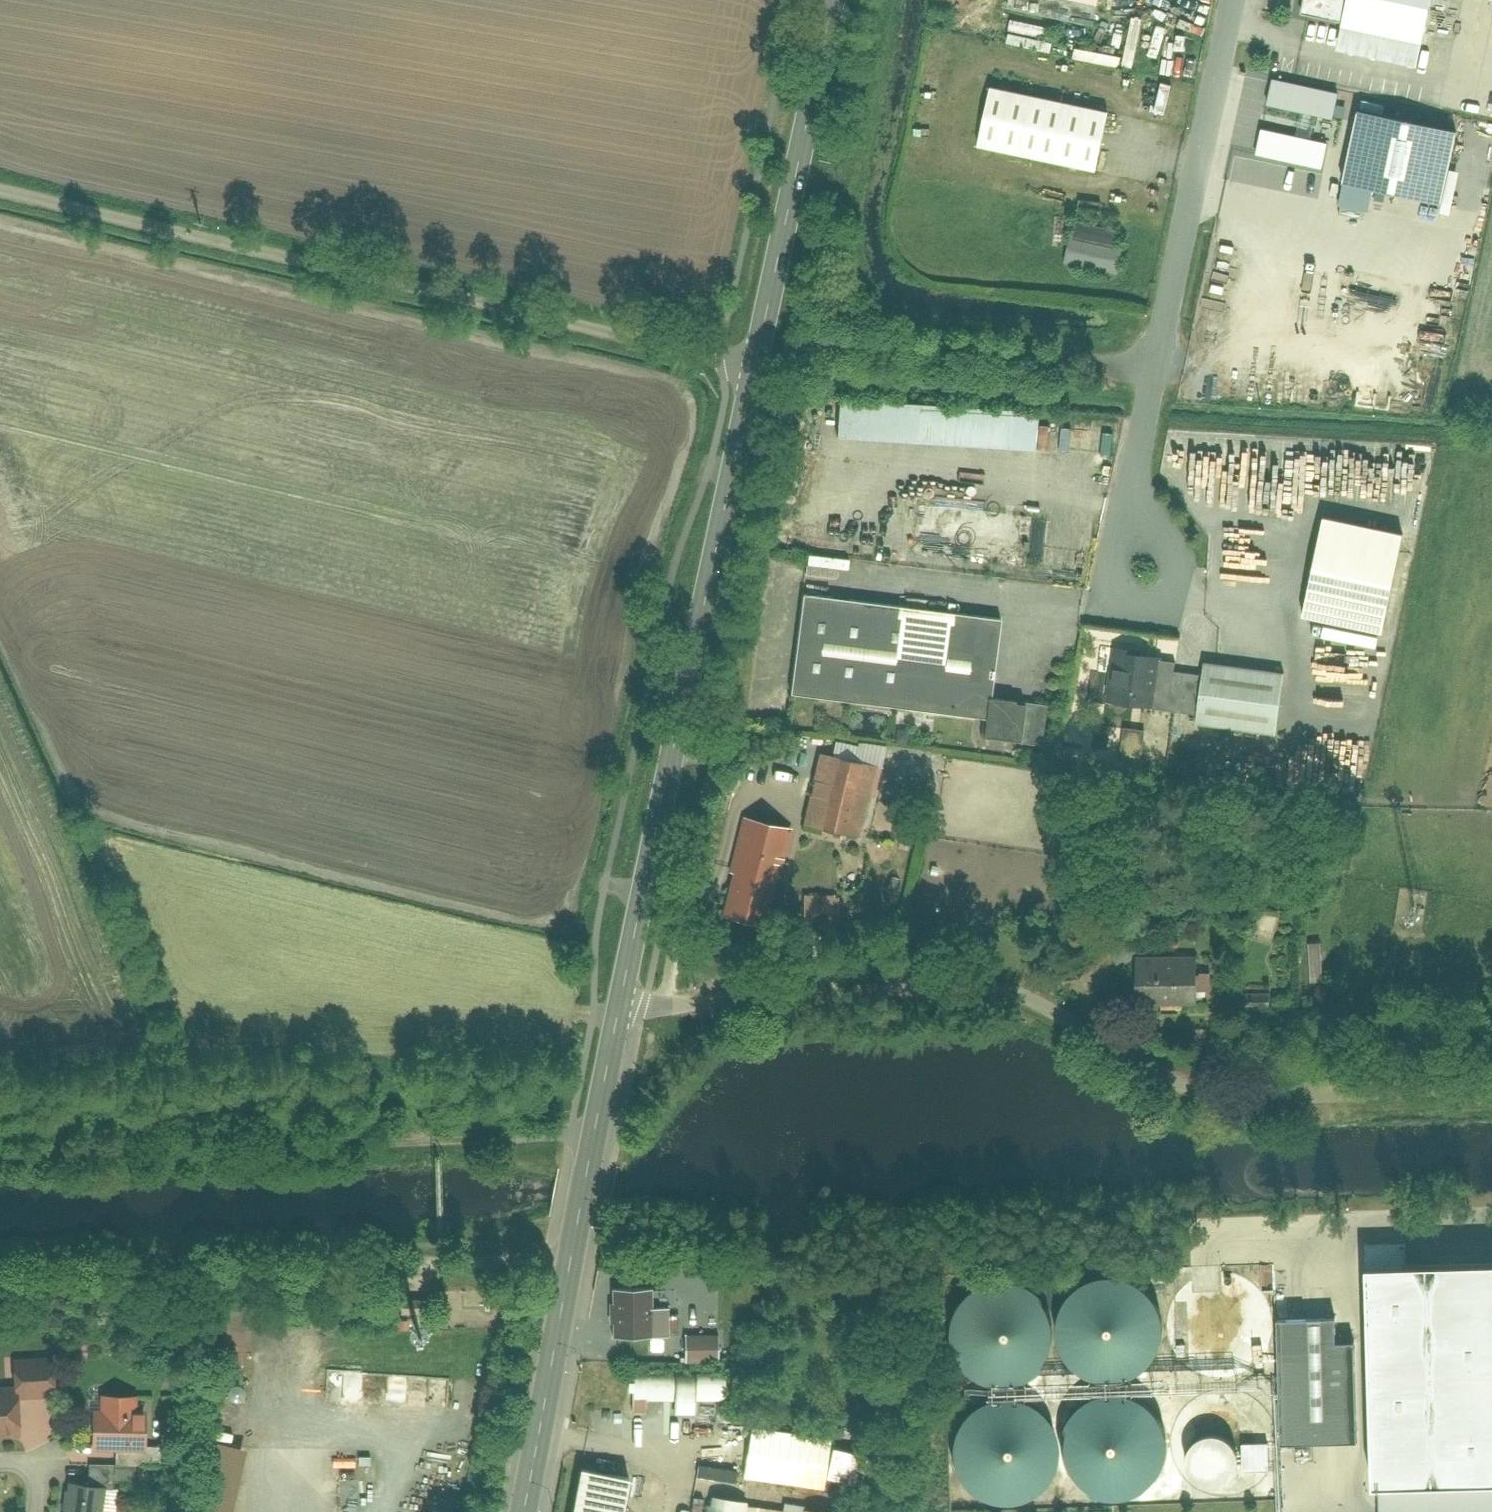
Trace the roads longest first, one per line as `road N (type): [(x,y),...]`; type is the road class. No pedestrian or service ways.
road 1 (unclassified): [(640,1004),(995,982),(1207,1086),(1306,1094),(1491,1087)]
road 2 (residential): [(0,190),(760,359)]
road 3 (secondary): [(760,359),(616,1004)]
road 4 (track): [(0,1149),(593,1127)]
road 5 (residential): [(1234,0),(1131,479),(1143,570)]
road 6 (unclassified): [(571,1254),(0,1268)]
road 7 (secondary): [(837,0),(760,359)]
road 8 (secondary): [(523,1511),(571,1254)]
road 9 (secondary): [(571,1254),(593,1127)]
road 10 (secondary): [(616,1004),(593,1127)]

